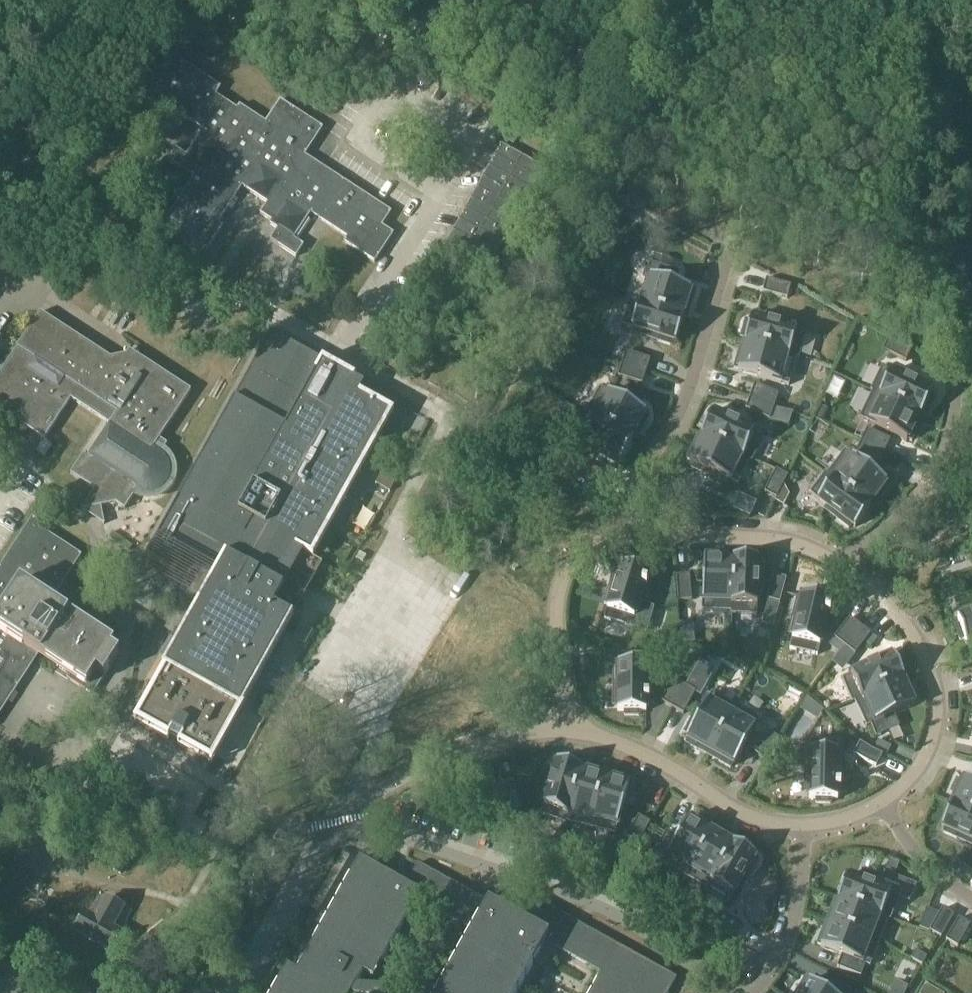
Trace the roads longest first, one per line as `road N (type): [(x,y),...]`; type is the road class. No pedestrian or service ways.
road 1 (residential): [(232,992),(345,814),(452,754),(570,725)]
road 2 (residential): [(631,534),(641,470),(681,409),(729,254)]
road 3 (residential): [(883,801),(926,755),(936,689),(913,634),(843,566)]
road 4 (residential): [(570,725),(634,749),(736,810),(803,825)]
road 5 (residential): [(631,534),(582,551),(563,581),(559,643),(570,725)]
road 6 (residential): [(843,566),(928,484),(946,446),(955,384)]
road 7 (residential): [(843,566),(793,543),(631,534)]
road 8 (residential): [(803,825),(793,923),(754,992)]
road 9 (residential): [(883,801),(929,864),(971,897)]

